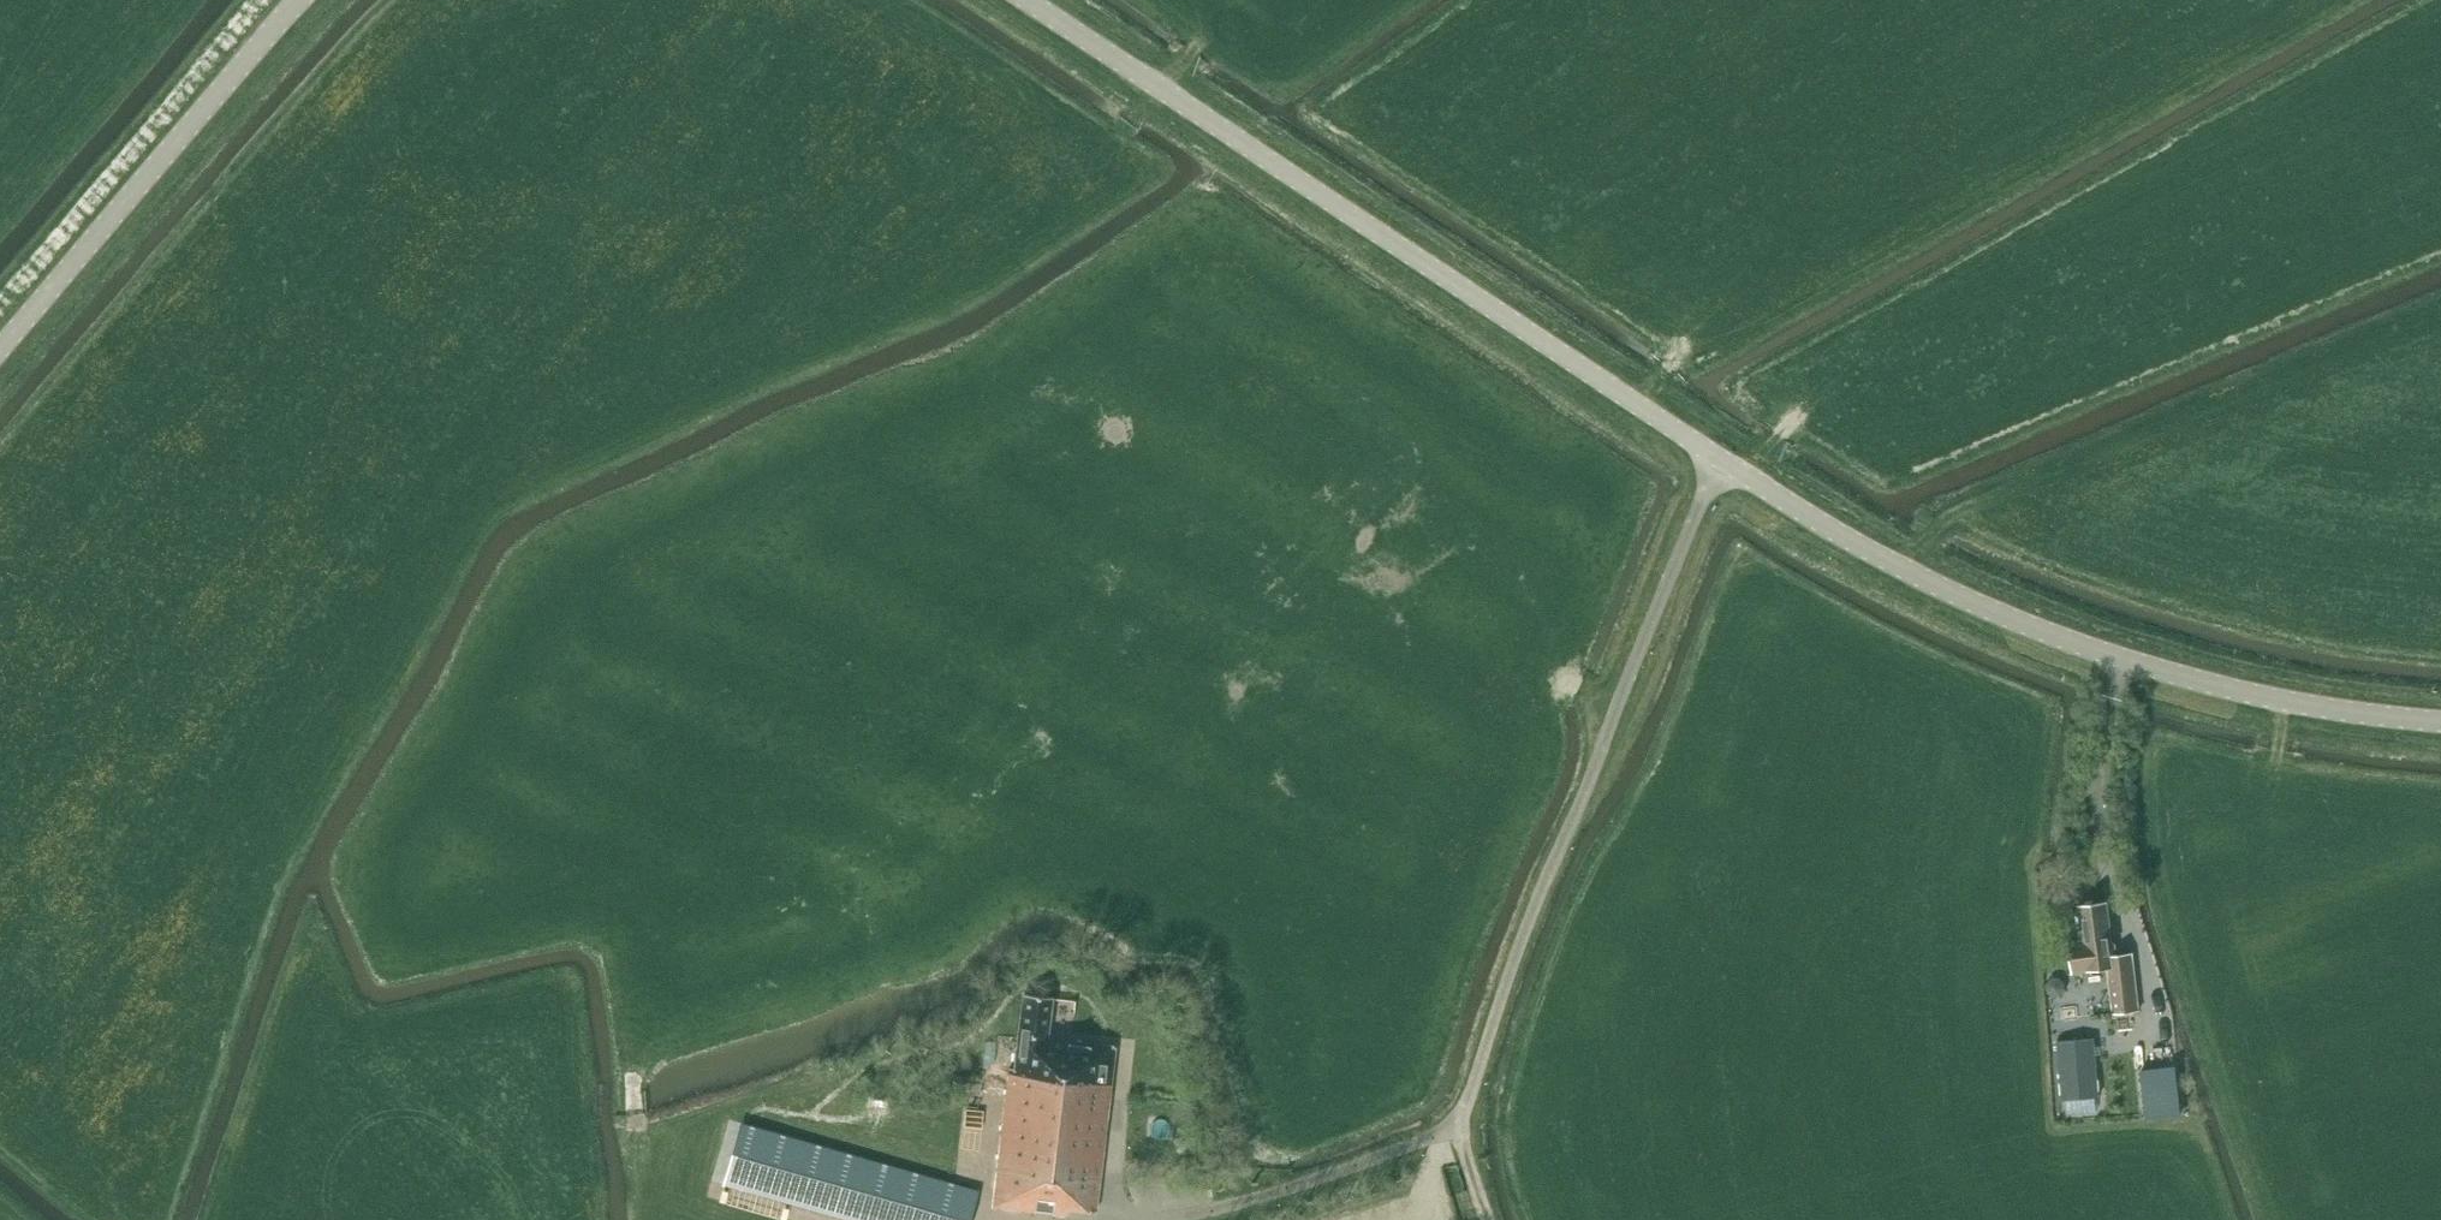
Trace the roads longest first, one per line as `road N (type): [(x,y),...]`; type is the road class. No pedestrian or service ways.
road 1 (tertiary): [(1725,460),(1027,0)]
road 2 (tertiary): [(2440,722),(2245,692),(2070,640),(1943,588),(1725,460)]
road 3 (unclassified): [(1457,1121),(1532,915),(1725,460)]
road 4 (tertiary): [(0,349),(300,0)]

